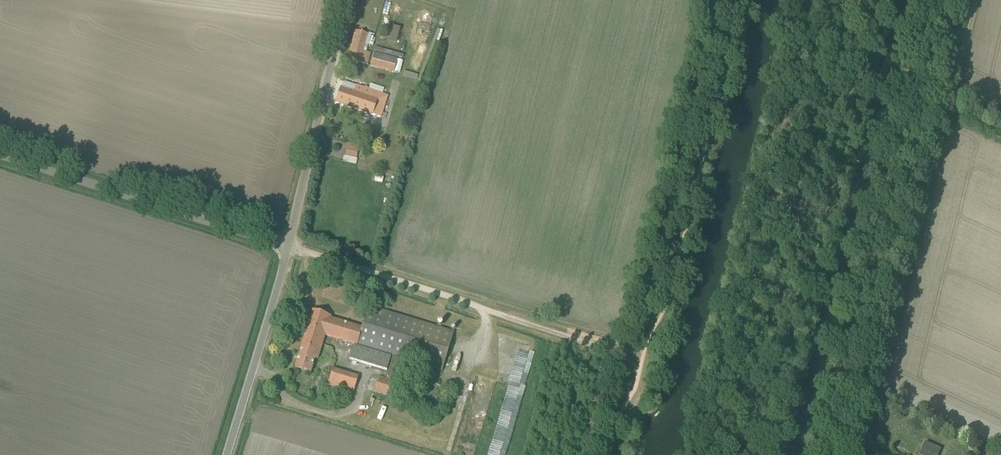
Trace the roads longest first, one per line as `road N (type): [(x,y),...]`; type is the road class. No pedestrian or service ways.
road 1 (track): [(863,454),(972,0)]
road 2 (track): [(643,360),(289,246)]
road 3 (unclassified): [(289,246),(0,153)]
road 4 (unclassified): [(289,246),(347,0)]
road 5 (unclassified): [(225,454),(289,246)]

